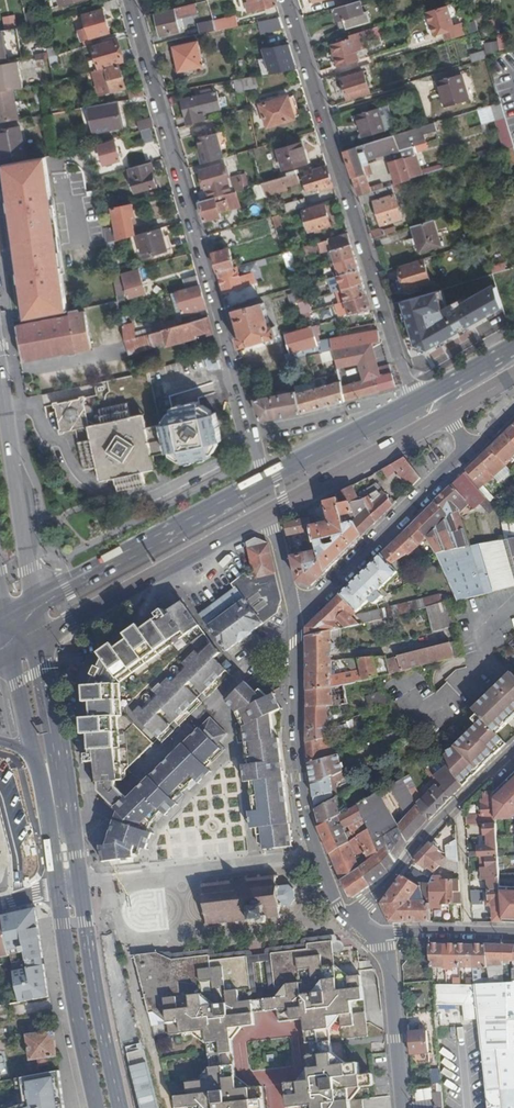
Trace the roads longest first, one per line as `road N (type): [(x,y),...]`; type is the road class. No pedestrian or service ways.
road 1 (unclassified): [(263,480),(130,0)]
road 2 (residential): [(289,0),(411,402)]
road 3 (residential): [(296,615),(302,778),(314,838),(339,905),(378,932)]
road 4 (primary): [(37,639),(267,513)]
road 5 (primary): [(263,480),(32,600)]
road 6 (primary): [(78,880),(37,639)]
road 7 (residential): [(465,447),(296,615)]
road 8 (primary): [(32,600),(0,371)]
road 9 (primary): [(120,1107),(78,880)]
road 10 (primary): [(57,882),(96,1107)]
road 11 (primary): [(267,513),(444,415)]
road 12 (residential): [(403,1107),(387,949),(378,932)]
road 13 (primary): [(411,402),(263,480)]
road 14 (primary): [(33,751),(57,882)]
road 15 (residential): [(469,932),(458,803)]

